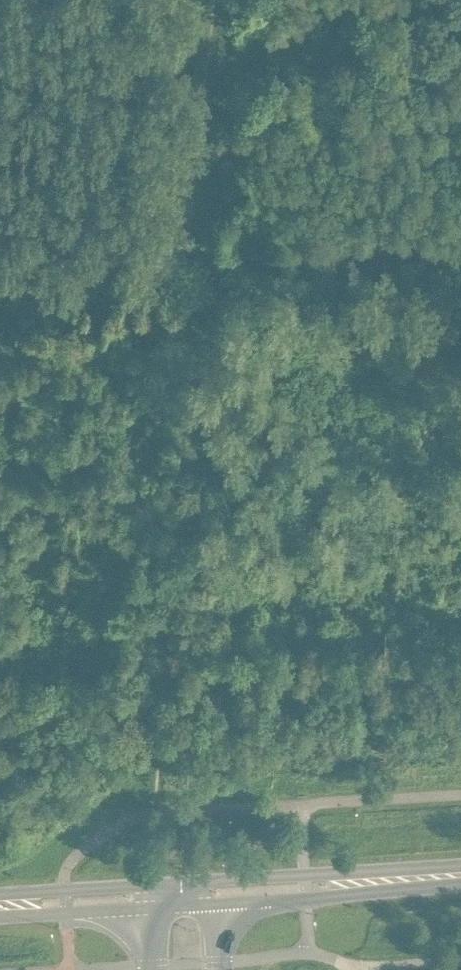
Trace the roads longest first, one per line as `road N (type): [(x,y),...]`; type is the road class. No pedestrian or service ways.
road 1 (secondary): [(396,889),(177,893)]
road 2 (secondary): [(211,914),(328,906),(396,889)]
road 3 (tertiary): [(177,893),(0,910)]
road 4 (tertiary): [(0,919),(151,919)]

